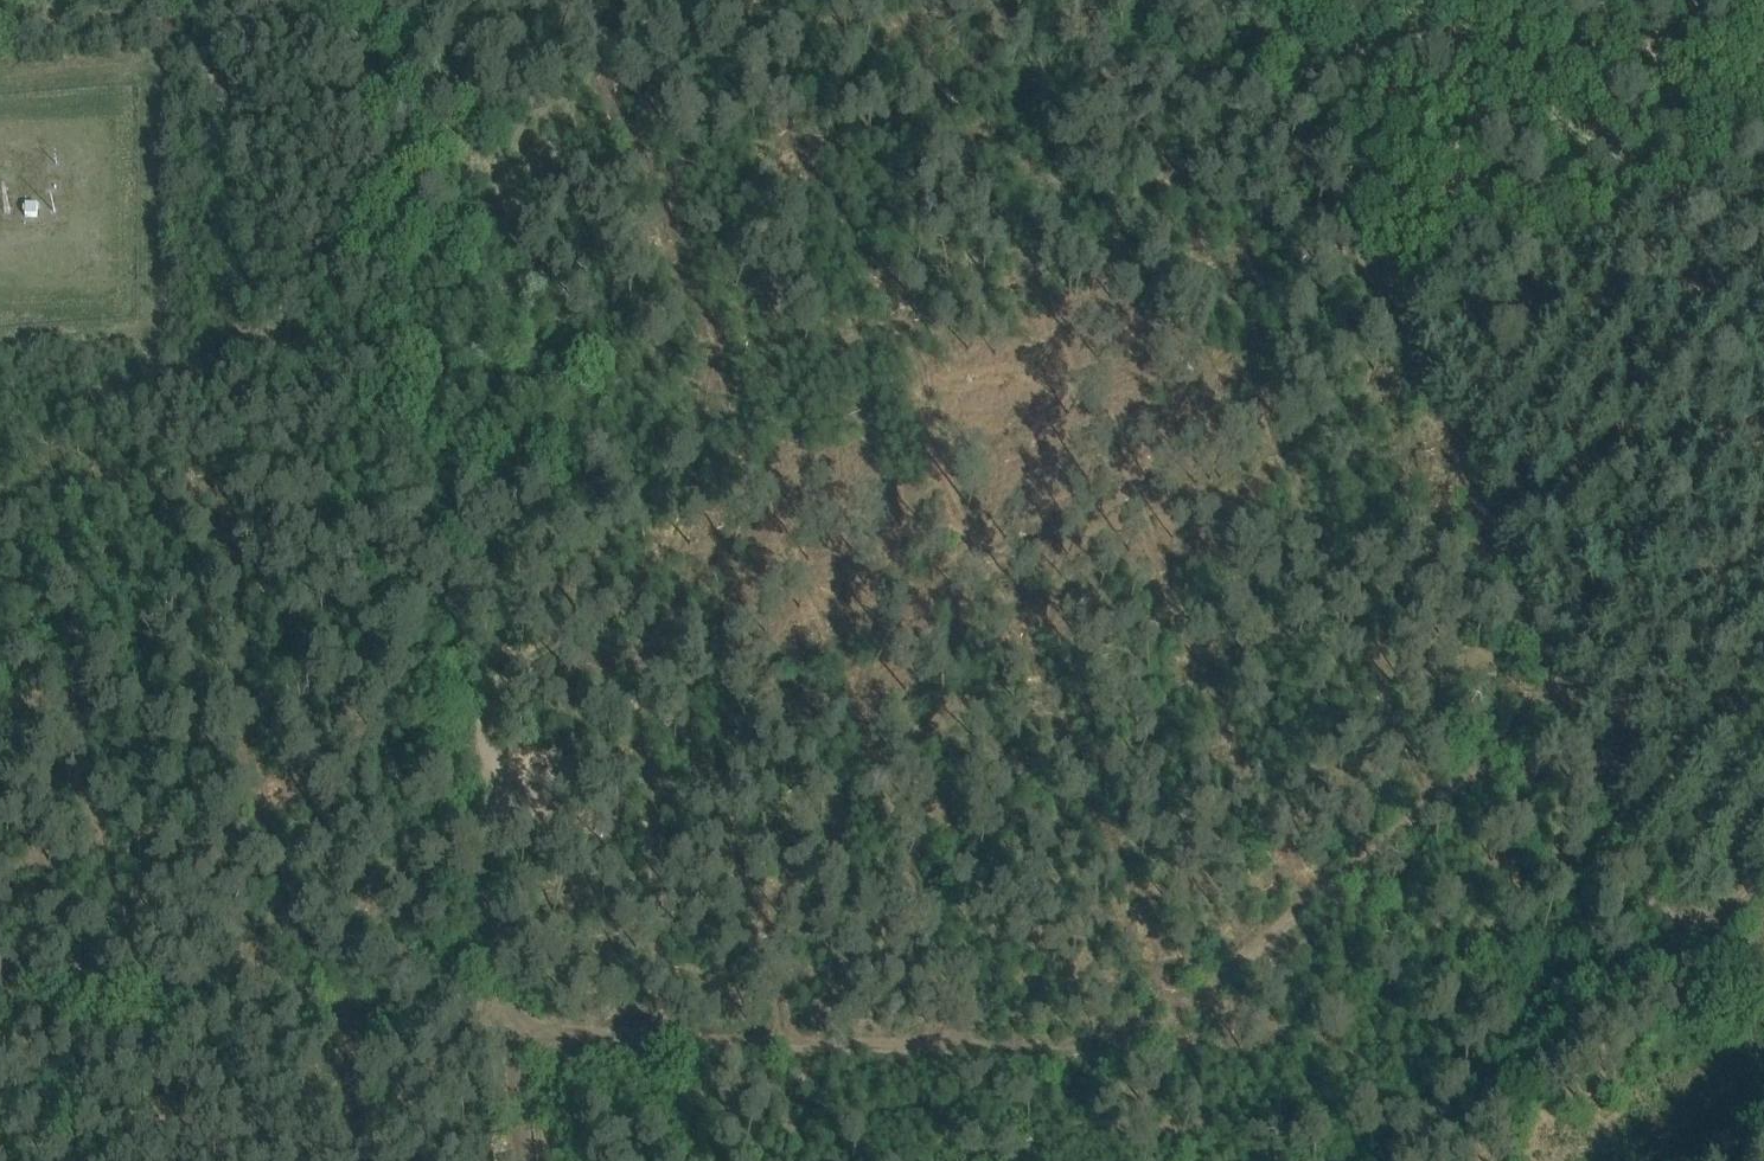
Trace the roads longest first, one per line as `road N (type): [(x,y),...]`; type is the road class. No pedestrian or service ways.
road 1 (track): [(1572,699),(1174,1018),(1116,1050),(536,1044),(350,0)]
road 2 (track): [(1246,0),(1655,864),(1714,924),(1763,1064)]
road 3 (track): [(536,1044),(566,1160)]

